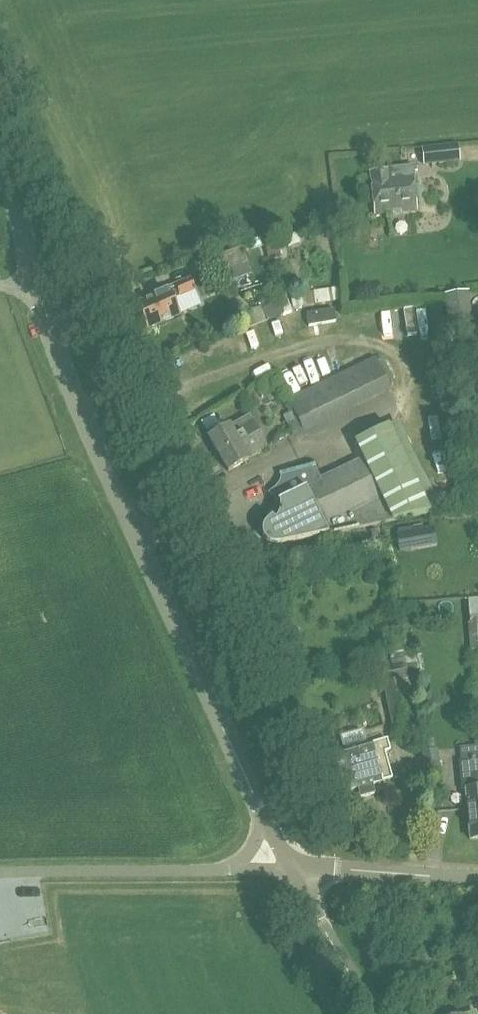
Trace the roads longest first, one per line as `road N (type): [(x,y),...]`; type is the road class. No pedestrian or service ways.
road 1 (unclassified): [(294,868),(61,388),(0,200)]
road 2 (unclassified): [(0,871),(294,868)]
road 3 (unclassified): [(294,868),(477,878)]
road 4 (unclassified): [(365,1013),(294,868)]

